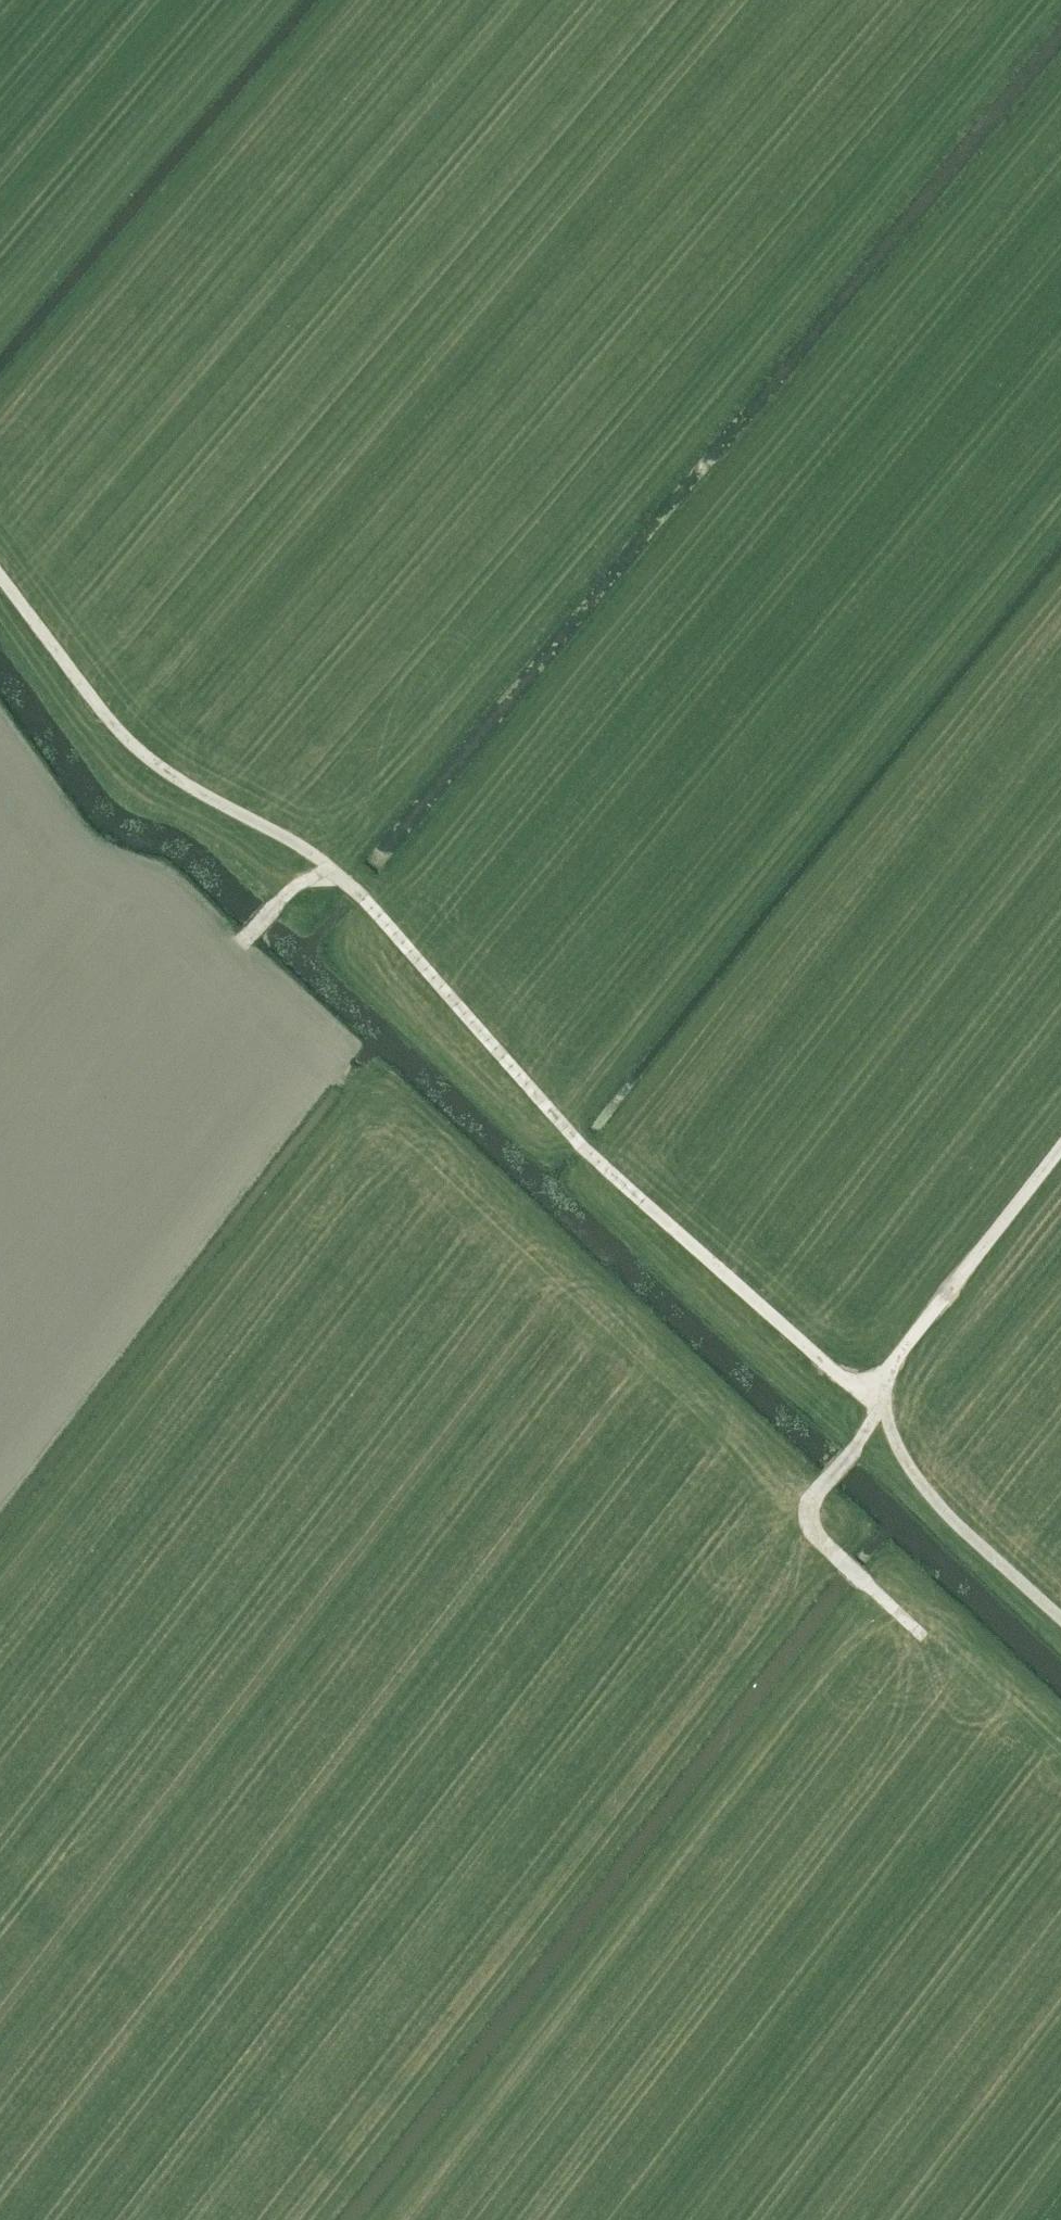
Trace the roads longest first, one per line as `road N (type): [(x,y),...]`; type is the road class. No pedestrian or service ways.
road 1 (track): [(1060,1156),(870,1394),(582,1146),(340,876),(309,850),(195,792),(135,747),(0,572)]
road 2 (track): [(870,1394),(885,1410),(814,1513),(823,1545),(925,1638)]
road 3 (track): [(885,1410),(939,1505),(1060,1616)]
road 4 (track): [(340,876),(298,886),(244,946)]

